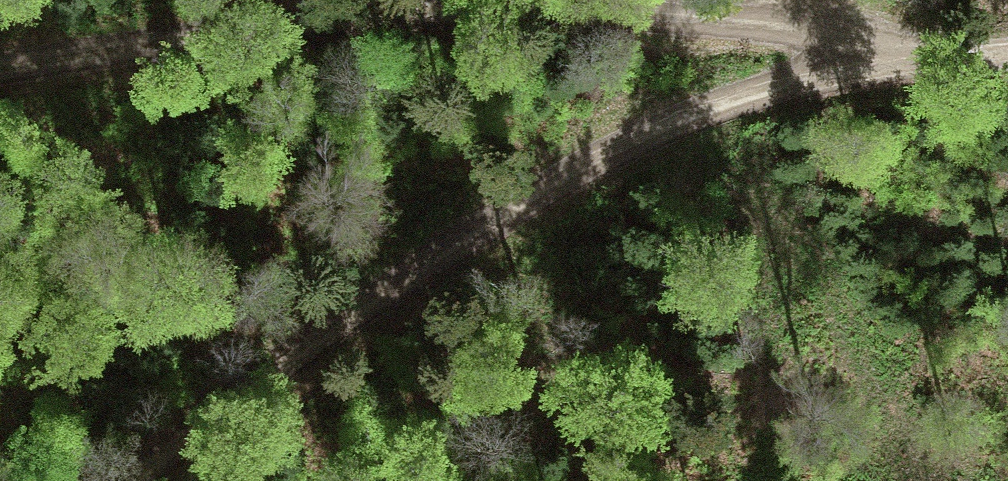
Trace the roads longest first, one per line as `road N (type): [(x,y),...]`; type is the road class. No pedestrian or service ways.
road 1 (track): [(911,44),(574,16),(291,26),(0,68)]
road 2 (track): [(911,44),(502,212),(121,480)]

